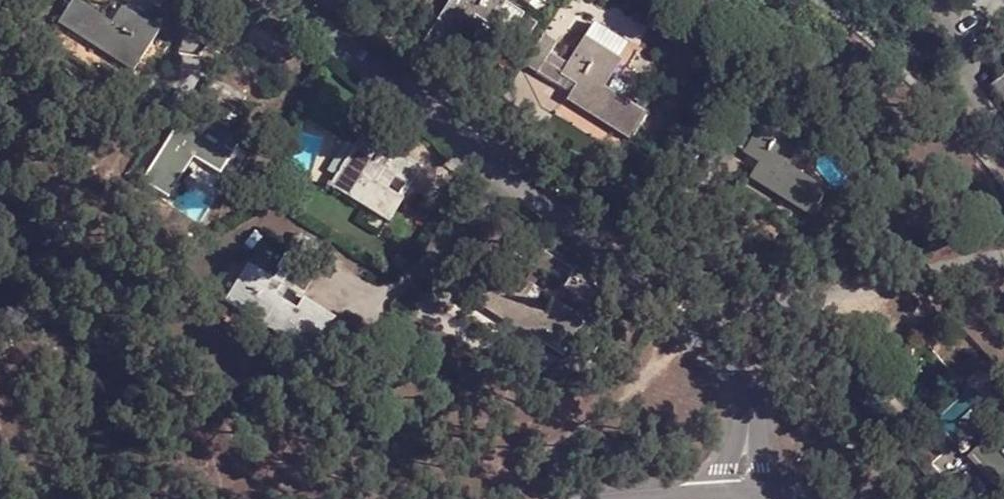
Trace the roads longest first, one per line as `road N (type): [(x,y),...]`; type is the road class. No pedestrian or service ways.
road 1 (residential): [(680,323),(283,0)]
road 2 (residential): [(1003,261),(680,323)]
road 3 (residential): [(745,496),(748,412),(737,379),(680,323)]
road 4 (residential): [(940,0),(971,84),(1003,132)]

